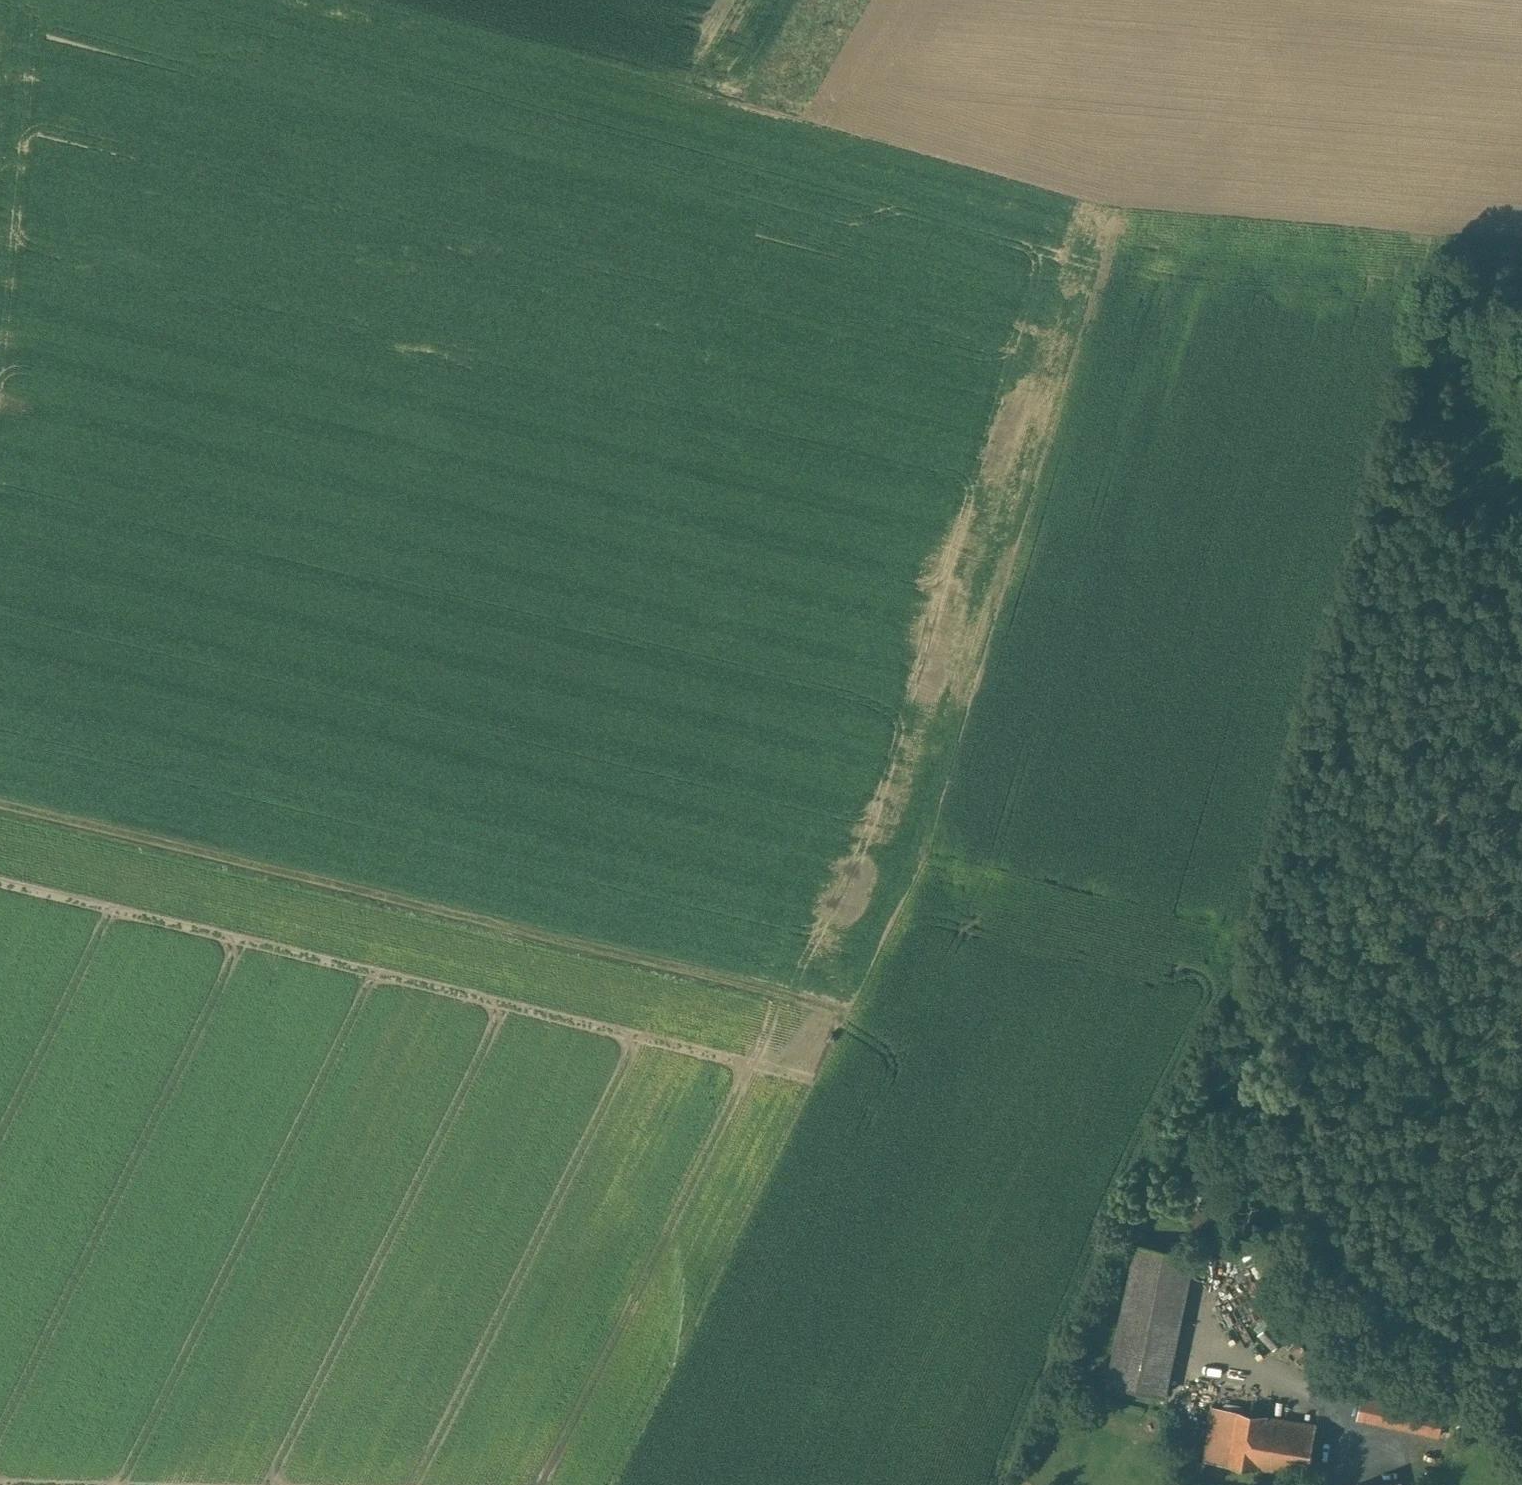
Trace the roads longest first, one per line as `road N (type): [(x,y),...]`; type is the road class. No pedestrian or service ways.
road 1 (track): [(0,801),(853,1011)]

